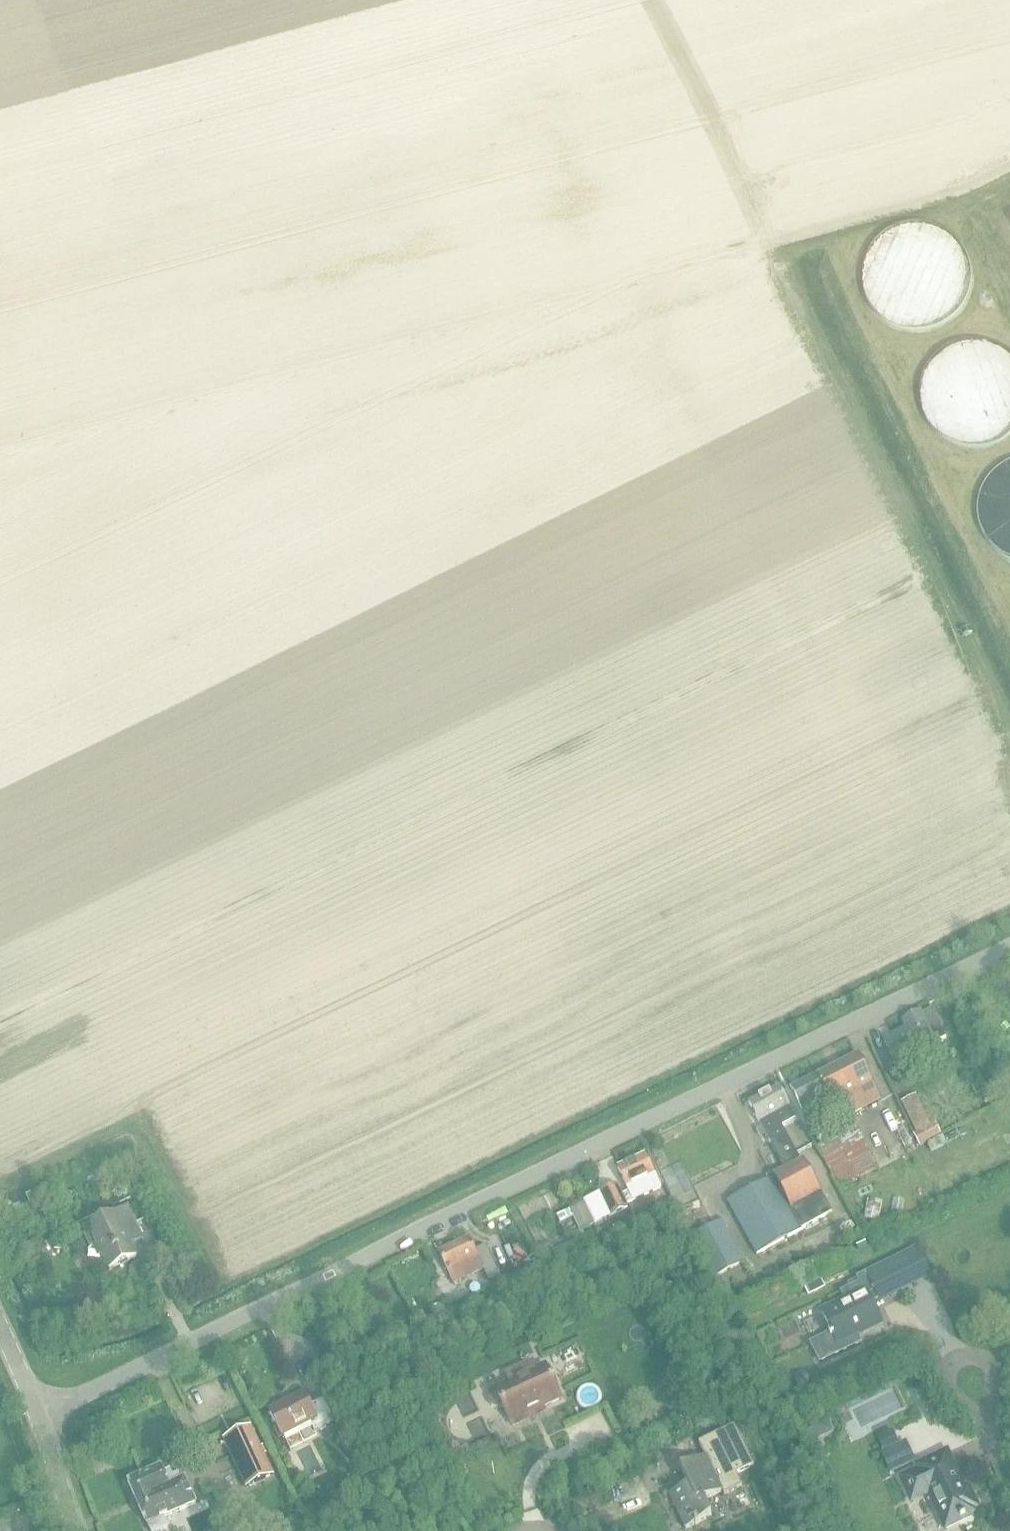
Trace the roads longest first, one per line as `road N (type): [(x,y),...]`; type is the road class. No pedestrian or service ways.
road 1 (residential): [(36,1416),(1009,944)]
road 2 (residential): [(988,1415),(993,1383),(986,1360),(960,1356),(950,1366),(954,1395)]
road 3 (residential): [(77,1530),(36,1416)]

